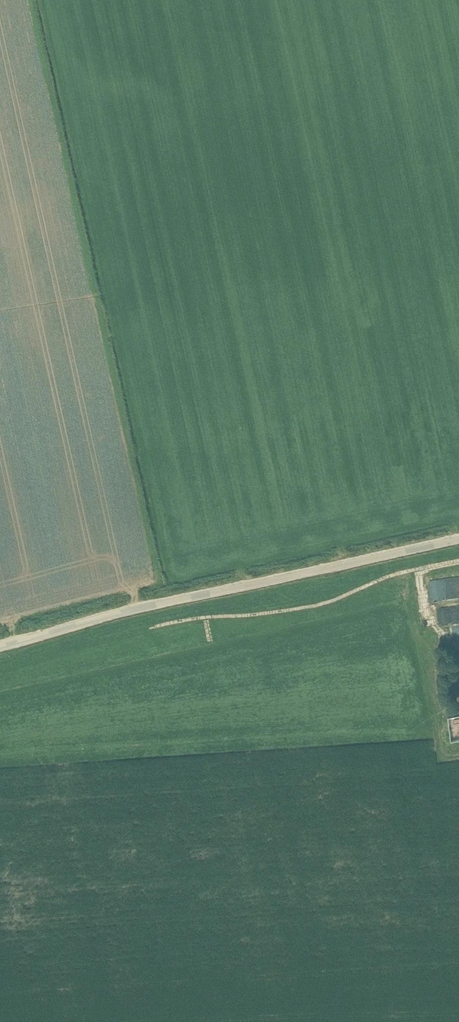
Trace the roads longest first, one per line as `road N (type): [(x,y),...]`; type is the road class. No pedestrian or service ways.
road 1 (unclassified): [(0,646),(458,540)]

